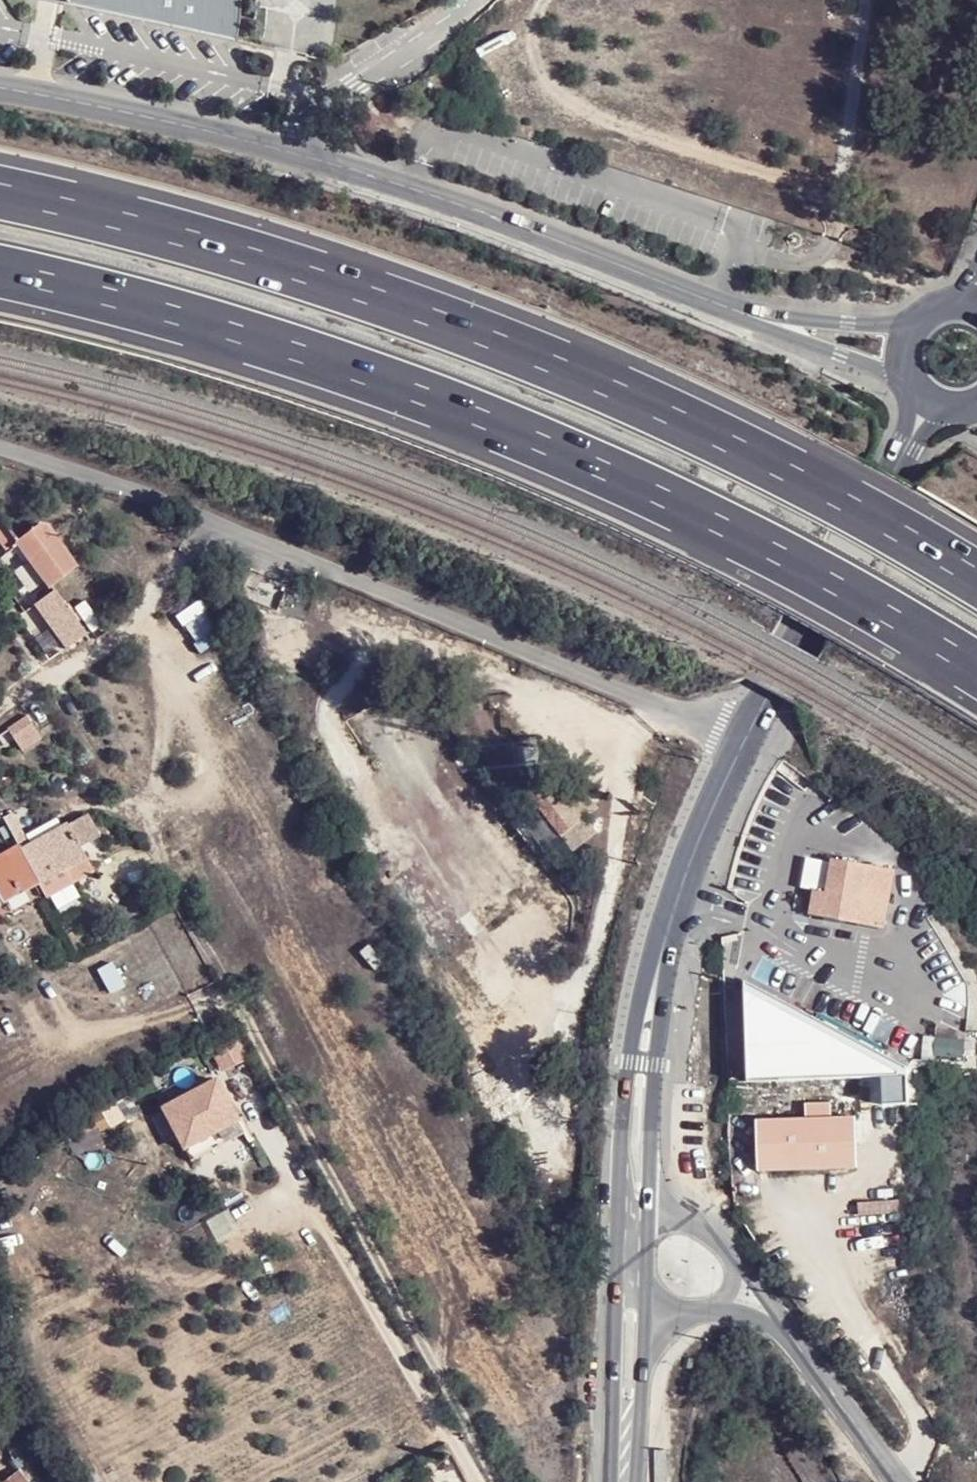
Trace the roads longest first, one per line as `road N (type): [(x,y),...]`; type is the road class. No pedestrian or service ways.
road 1 (motorway): [(0,270),(189,315),(430,390),(643,482),(976,669)]
road 2 (motorway): [(976,579),(665,411),(468,326),(221,241),(0,187)]
road 3 (track): [(142,617),(170,709),(151,810),(166,876),(496,1481)]
road 4 (residential): [(747,748),(228,525),(0,456)]
road 5 (residential): [(748,313),(497,217),(296,152)]
road 6 (secondary): [(905,445),(747,748)]
road 7 (secondary): [(679,899),(644,984),(630,1049),(619,1220)]
road 8 (secondary): [(647,1213),(651,1104),(679,899)]
road 9 (residential): [(296,152),(0,88)]
road 10 (track): [(228,525),(189,551),(142,617),(89,659),(38,677),(0,709)]
road 11 (residential): [(296,152),(311,113),(481,0)]
road 12 (secondary): [(617,1296),(610,1481)]
road 13 (secondary): [(636,1481),(644,1306)]
road 14 (tertiary): [(796,1340),(896,1481)]
road 15 (residential): [(748,313),(907,376)]
road 16 (residential): [(914,322),(748,313)]
road 17 (secondary): [(747,748),(701,833),(679,899)]

